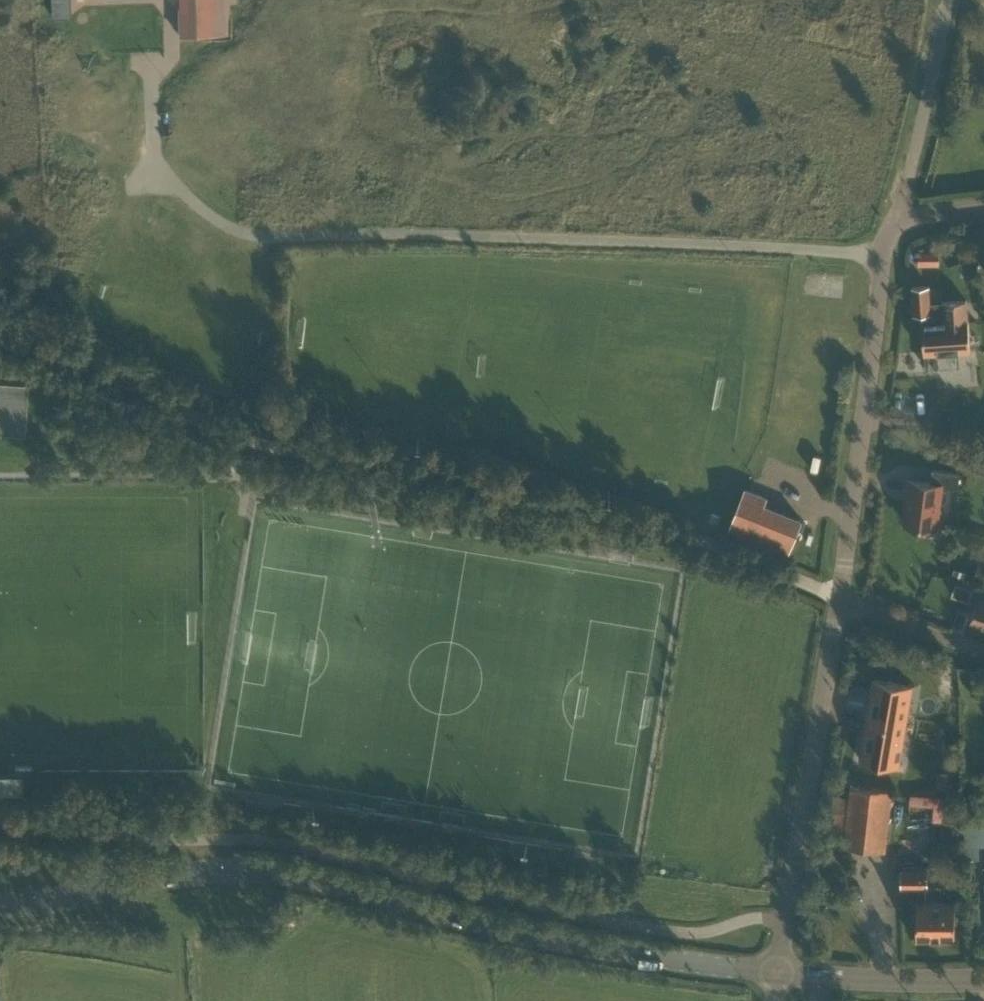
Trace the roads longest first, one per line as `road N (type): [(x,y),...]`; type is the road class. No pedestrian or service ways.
road 1 (secondary): [(0,905),(48,906),(222,871),(327,878),(581,945),(777,973)]
road 2 (unclassified): [(840,597),(883,253),(898,217)]
road 3 (unclassified): [(777,973),(840,597)]
road 4 (tertiary): [(777,973),(983,979)]
road 5 (residential): [(840,597),(983,651)]

